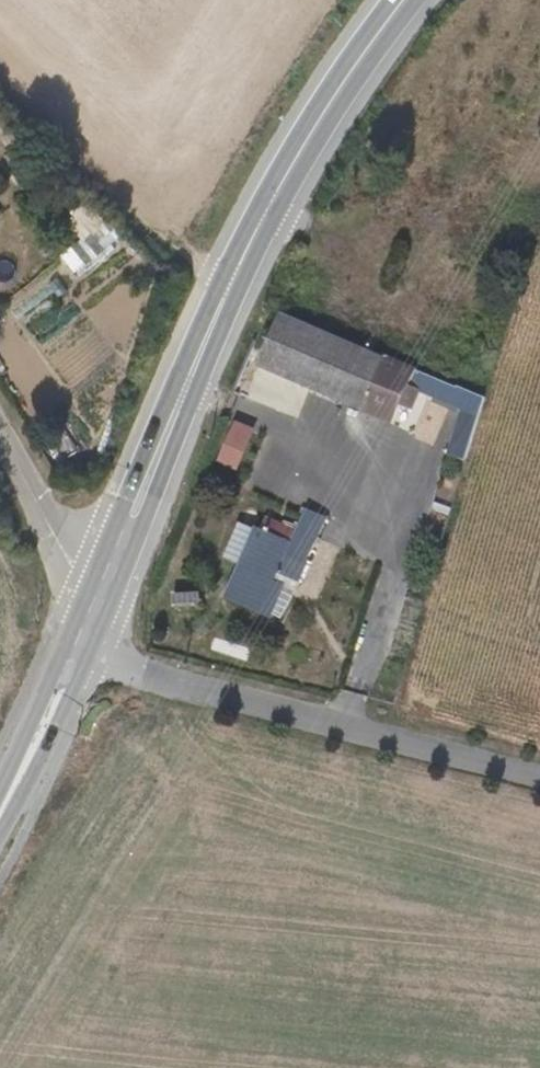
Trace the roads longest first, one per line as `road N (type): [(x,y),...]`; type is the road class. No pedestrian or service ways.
road 1 (unclassified): [(92,648),(159,682),(539,782)]
road 2 (secondary): [(258,230),(193,347),(89,588)]
road 3 (secondary): [(114,599),(258,230)]
road 4 (secondary): [(405,0),(333,98),(258,230)]
road 5 (secondary): [(0,835),(92,648)]
road 6 (unclassified): [(0,448),(89,588)]
road 7 (secondary): [(68,638),(0,789)]

